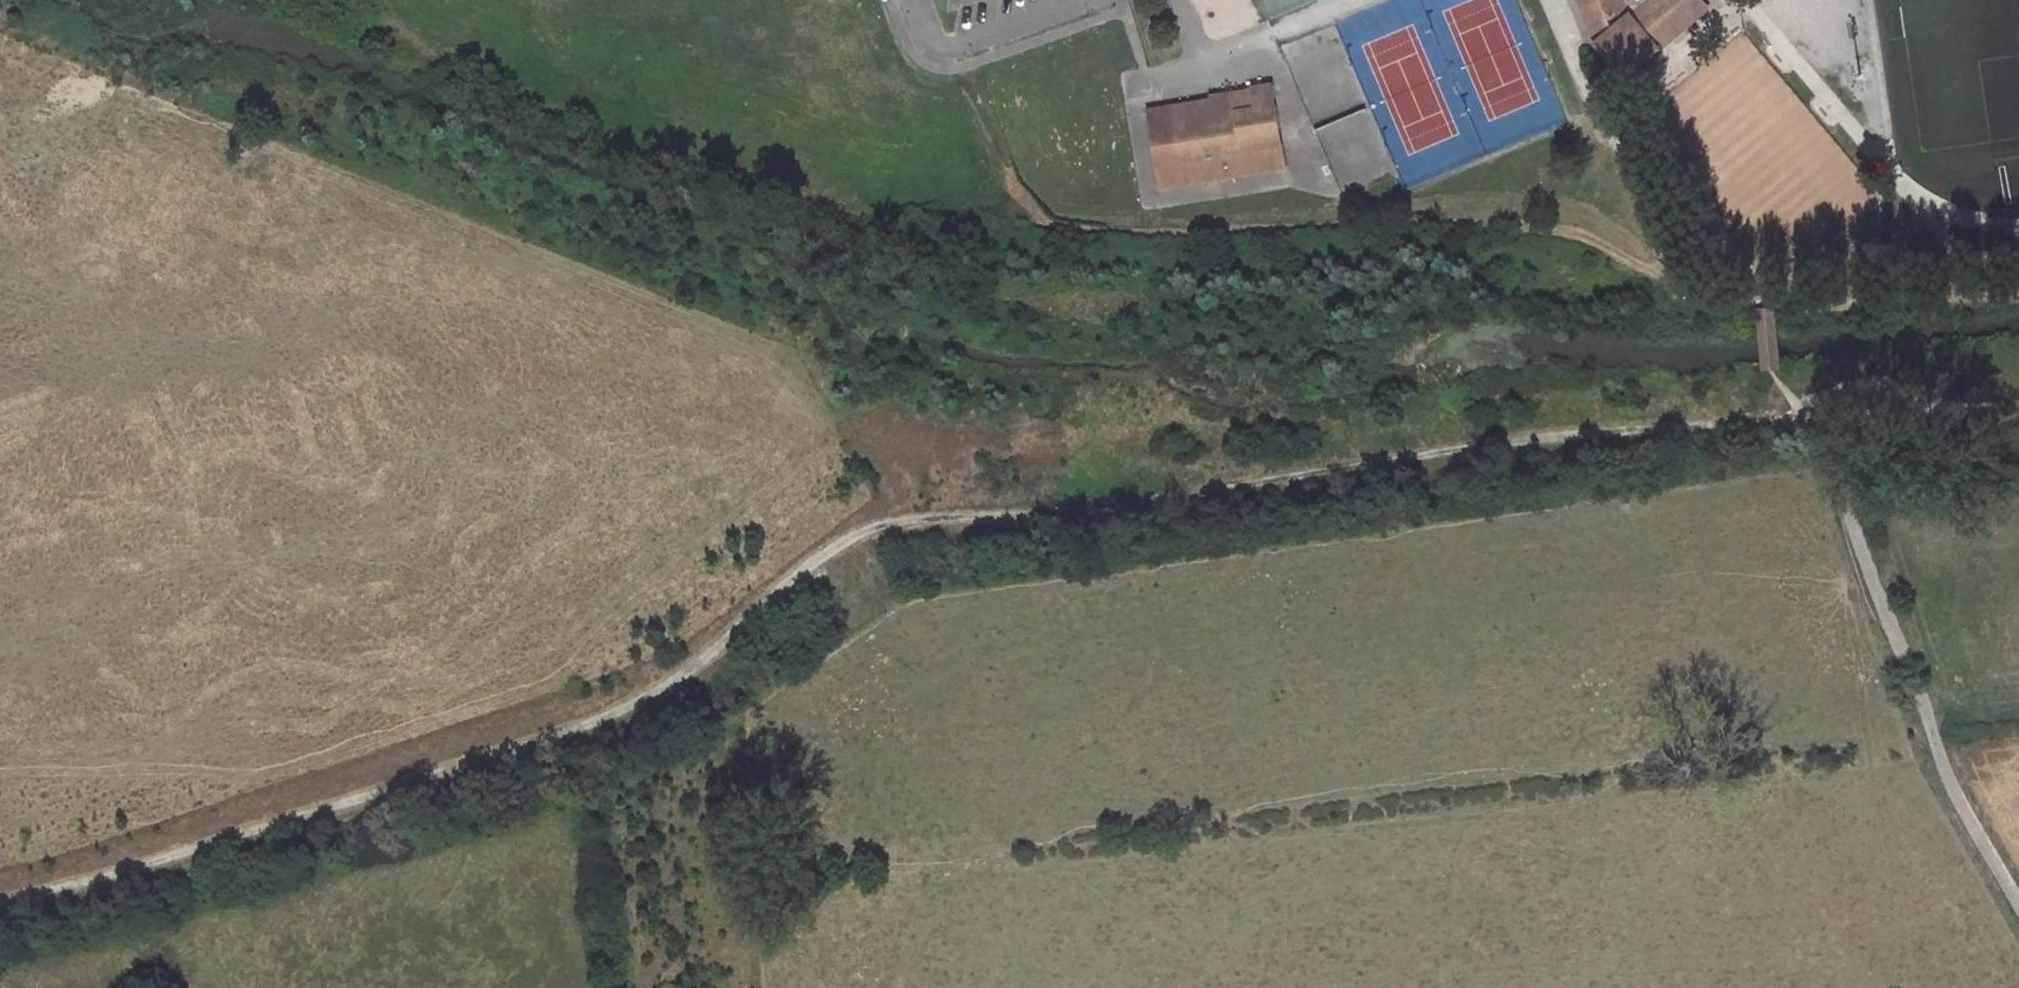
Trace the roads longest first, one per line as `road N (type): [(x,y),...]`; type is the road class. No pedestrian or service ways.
road 1 (track): [(1808,420),(1495,442),(1225,486),(883,521),(701,660),(611,715),(98,879),(0,901)]
road 2 (track): [(2018,903),(1940,764),(1860,546),(1833,445),(1768,368)]

